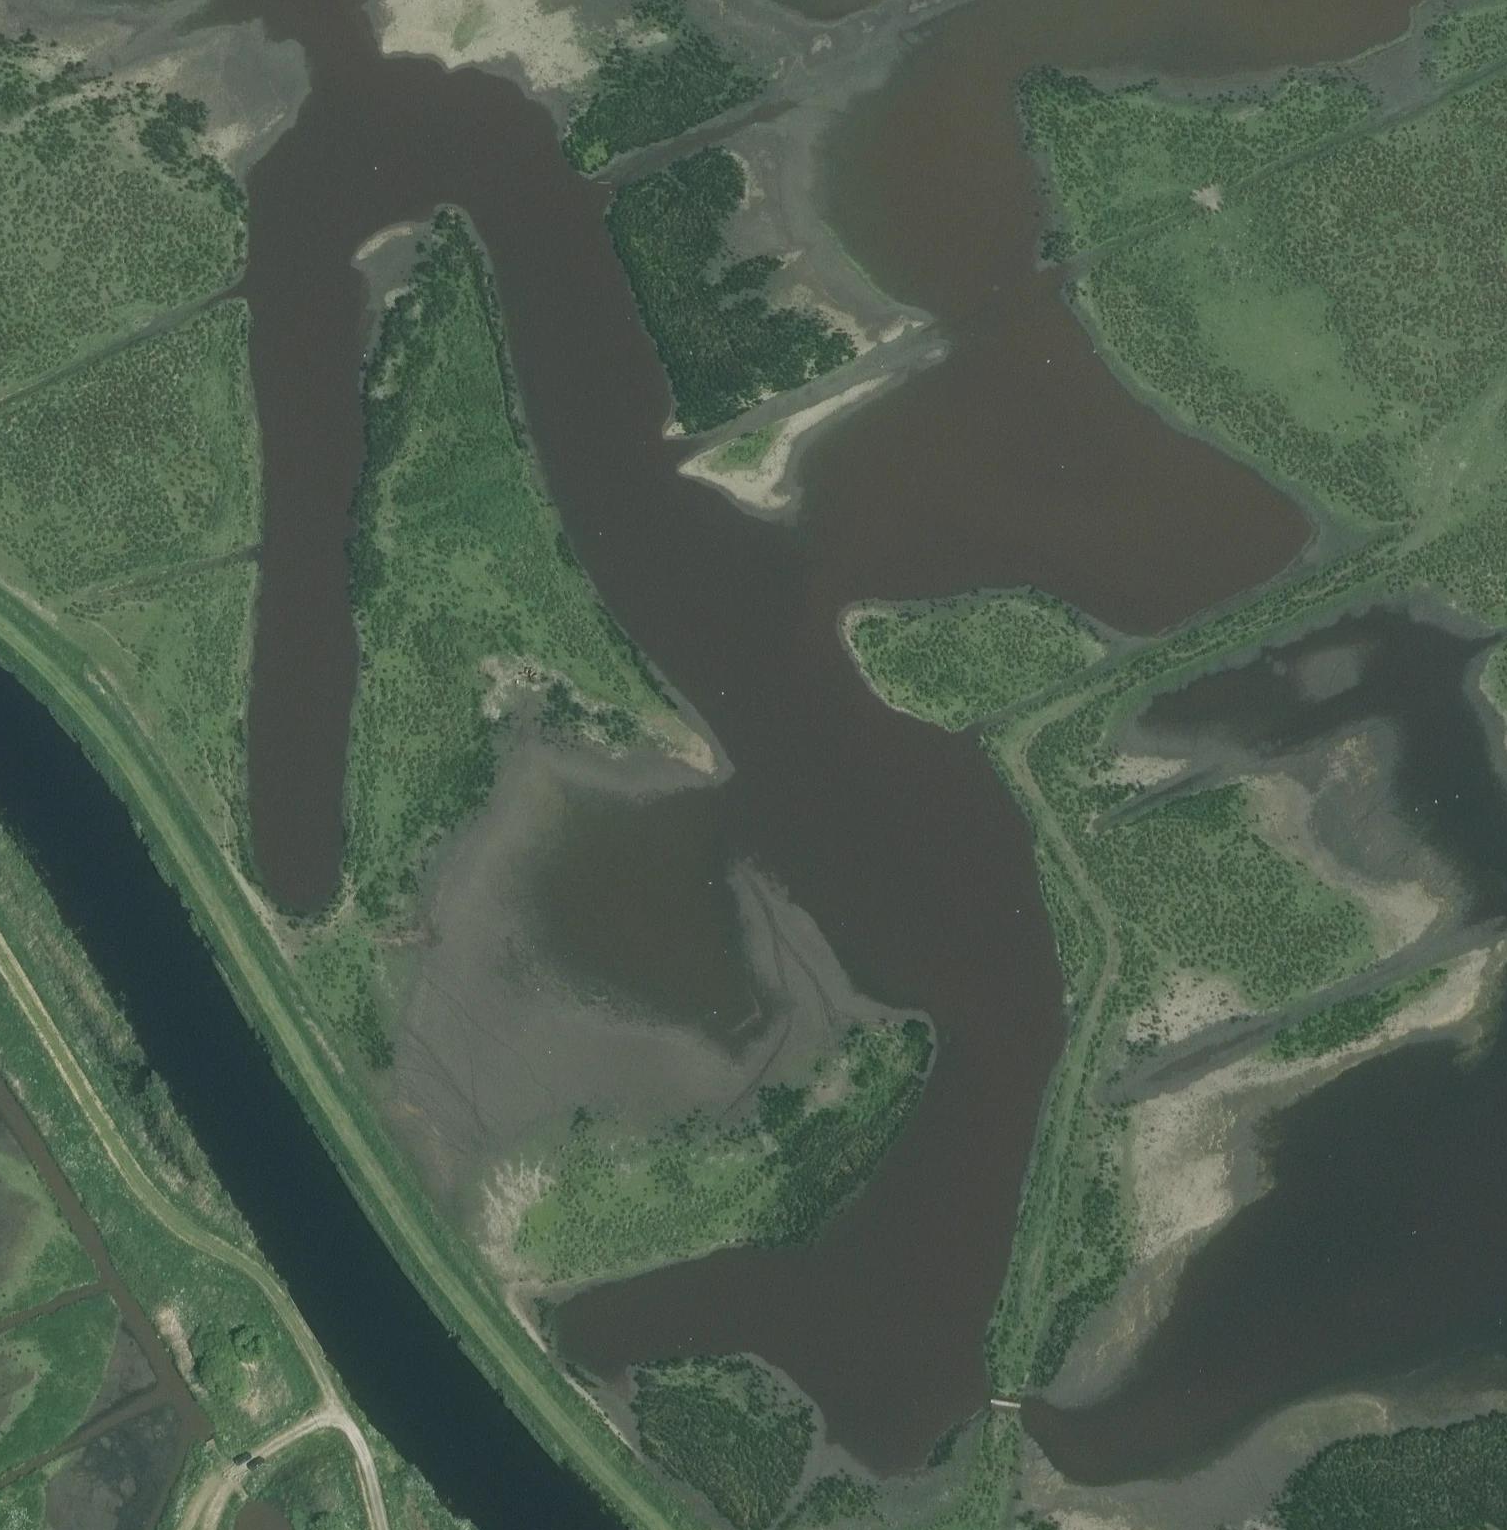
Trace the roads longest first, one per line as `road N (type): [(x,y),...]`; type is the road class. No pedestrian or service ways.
road 1 (track): [(650,1529),(621,1504),(397,1210),(134,778),(58,679),(0,625)]
road 2 (track): [(0,954),(146,1196),(245,1264),(292,1317),(359,1438),(382,1529)]
road 3 (track): [(205,1529),(219,1493),(246,1465),(337,1409)]

